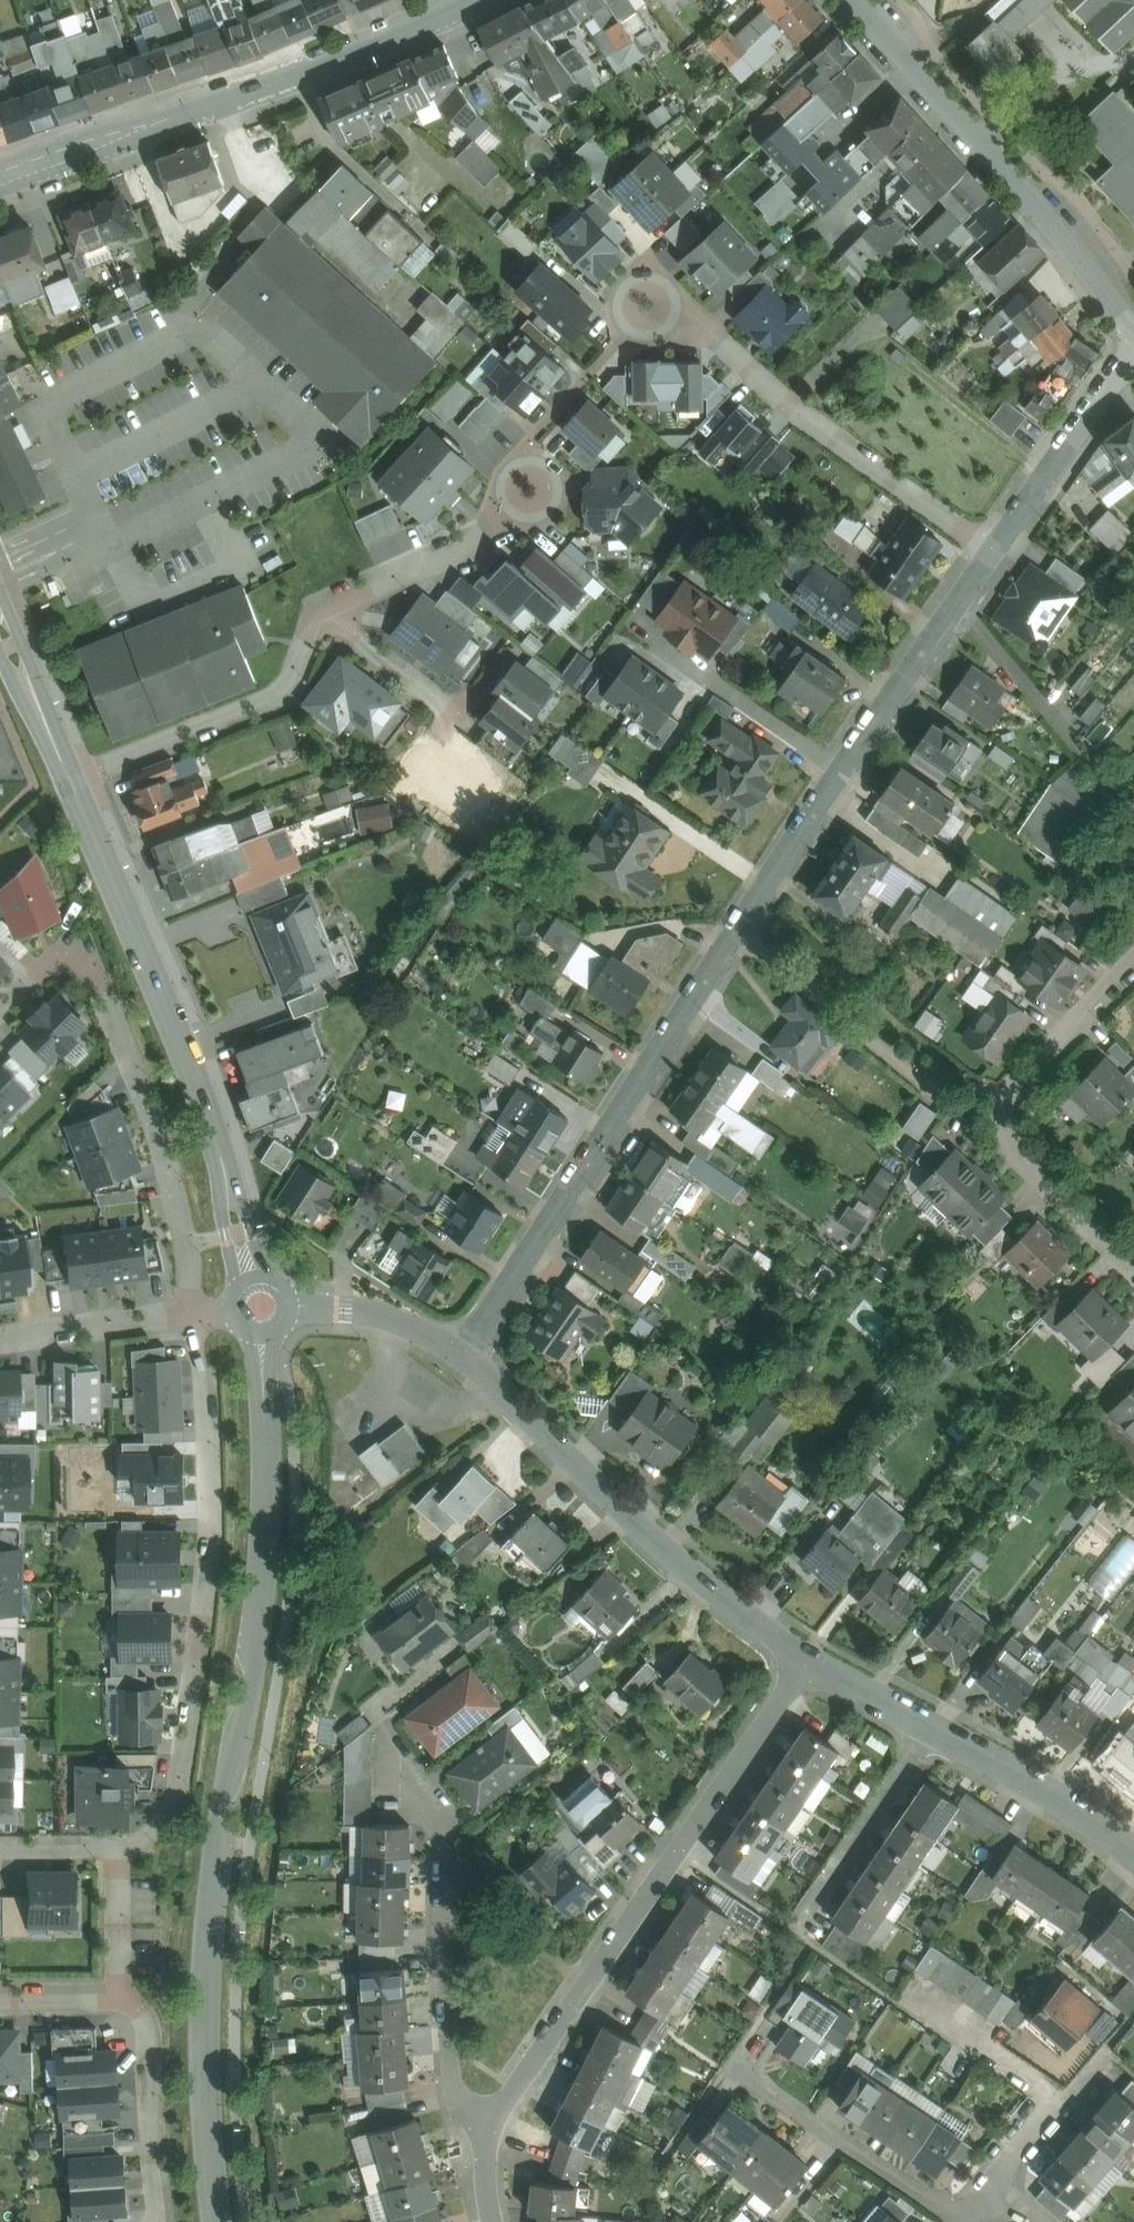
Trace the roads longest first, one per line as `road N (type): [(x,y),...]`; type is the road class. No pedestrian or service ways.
road 1 (tertiary): [(263,1337),(268,1488),(260,1605),(203,2026),(220,2221)]
road 2 (residential): [(472,1363),(846,774)]
road 3 (residential): [(814,1660),(584,1982),(492,2129)]
road 4 (residential): [(194,1314),(209,1527),(192,1712),(175,1811),(151,1837),(120,1845)]
road 5 (tertiary): [(69,782),(226,1169),(254,1275)]
road 6 (tertiary): [(463,0),(0,180)]
road 7 (residential): [(0,1011),(54,964),(96,974),(155,1122),(194,1314)]
road 8 (residential): [(472,1363),(646,1527),(814,1660)]
road 9 (residential): [(1133,330),(860,0)]
road 10 (residential): [(998,550),(800,412),(696,319),(651,309)]
road 11 (residential): [(1133,1266),(1006,1139),(1000,1113),(1008,1095),(1133,966)]
road 12 (residential): [(319,610),(502,531),(530,492),(532,438),(591,374)]
road 13 (residential): [(492,2129),(453,2092),(443,1823),(417,1786)]
road 14 (residential): [(69,782),(286,694),(319,610)]
road 15 (residential): [(965,2221),(732,2066)]
road 16 (residential): [(846,774),(998,550)]
road 17 (residential): [(932,1724),(793,1930)]
road 18 (residential): [(932,1724),(1041,1787),(1133,1857)]
road 19 (residential): [(998,550),(1133,353)]
road 20 (residential): [(119,2000),(147,2022),(157,2221)]
road 21 (residential): [(0,1343),(194,1314)]
road 22 (residential): [(293,1307),(405,1323),(472,1363)]
road 23 (residential): [(701,675),(846,774)]
road 24 (tertiary): [(0,623),(69,782)]
road 25 (residential): [(319,610),(454,715)]
road 26 (residential): [(119,2000),(120,1845)]
road 27 (residential): [(814,1660),(932,1724)]
road 28 (residential): [(120,1845),(0,1848)]

